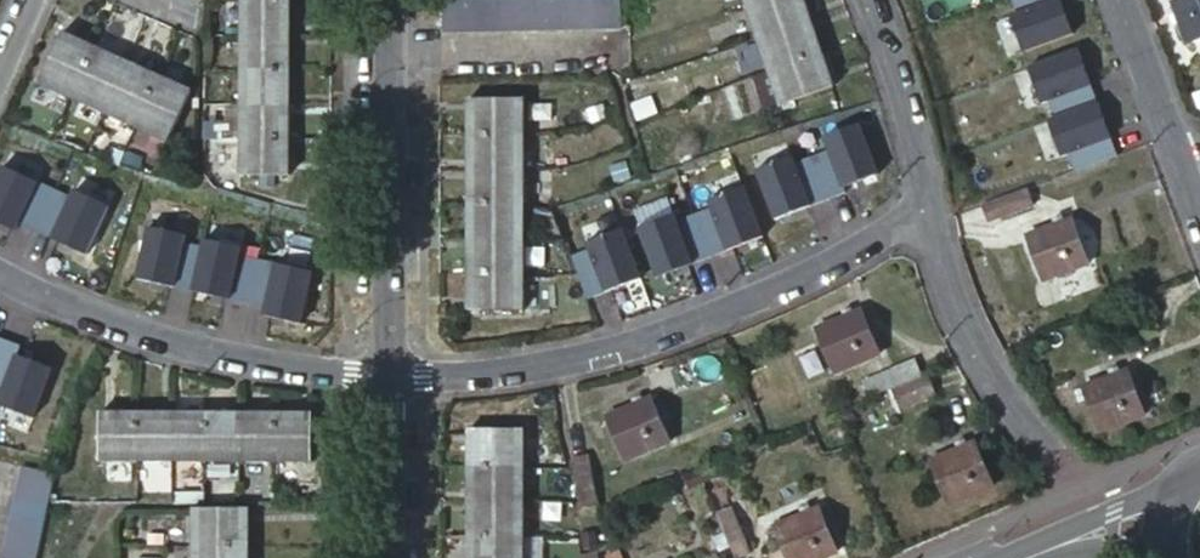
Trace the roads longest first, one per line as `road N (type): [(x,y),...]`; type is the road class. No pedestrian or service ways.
road 1 (residential): [(389,381),(566,358),(672,326),(784,285),(931,210)]
road 2 (residential): [(0,275),(133,333),(389,381)]
road 3 (residential): [(389,381),(388,0)]
road 4 (residential): [(931,210),(961,318),(1054,460)]
road 5 (residential): [(870,0),(904,80),(931,210)]
road 6 (residential): [(1185,168),(1124,0)]
road 7 (residential): [(389,557),(389,381)]
road 8 (tertiary): [(1027,557),(1090,534),(1164,530)]

